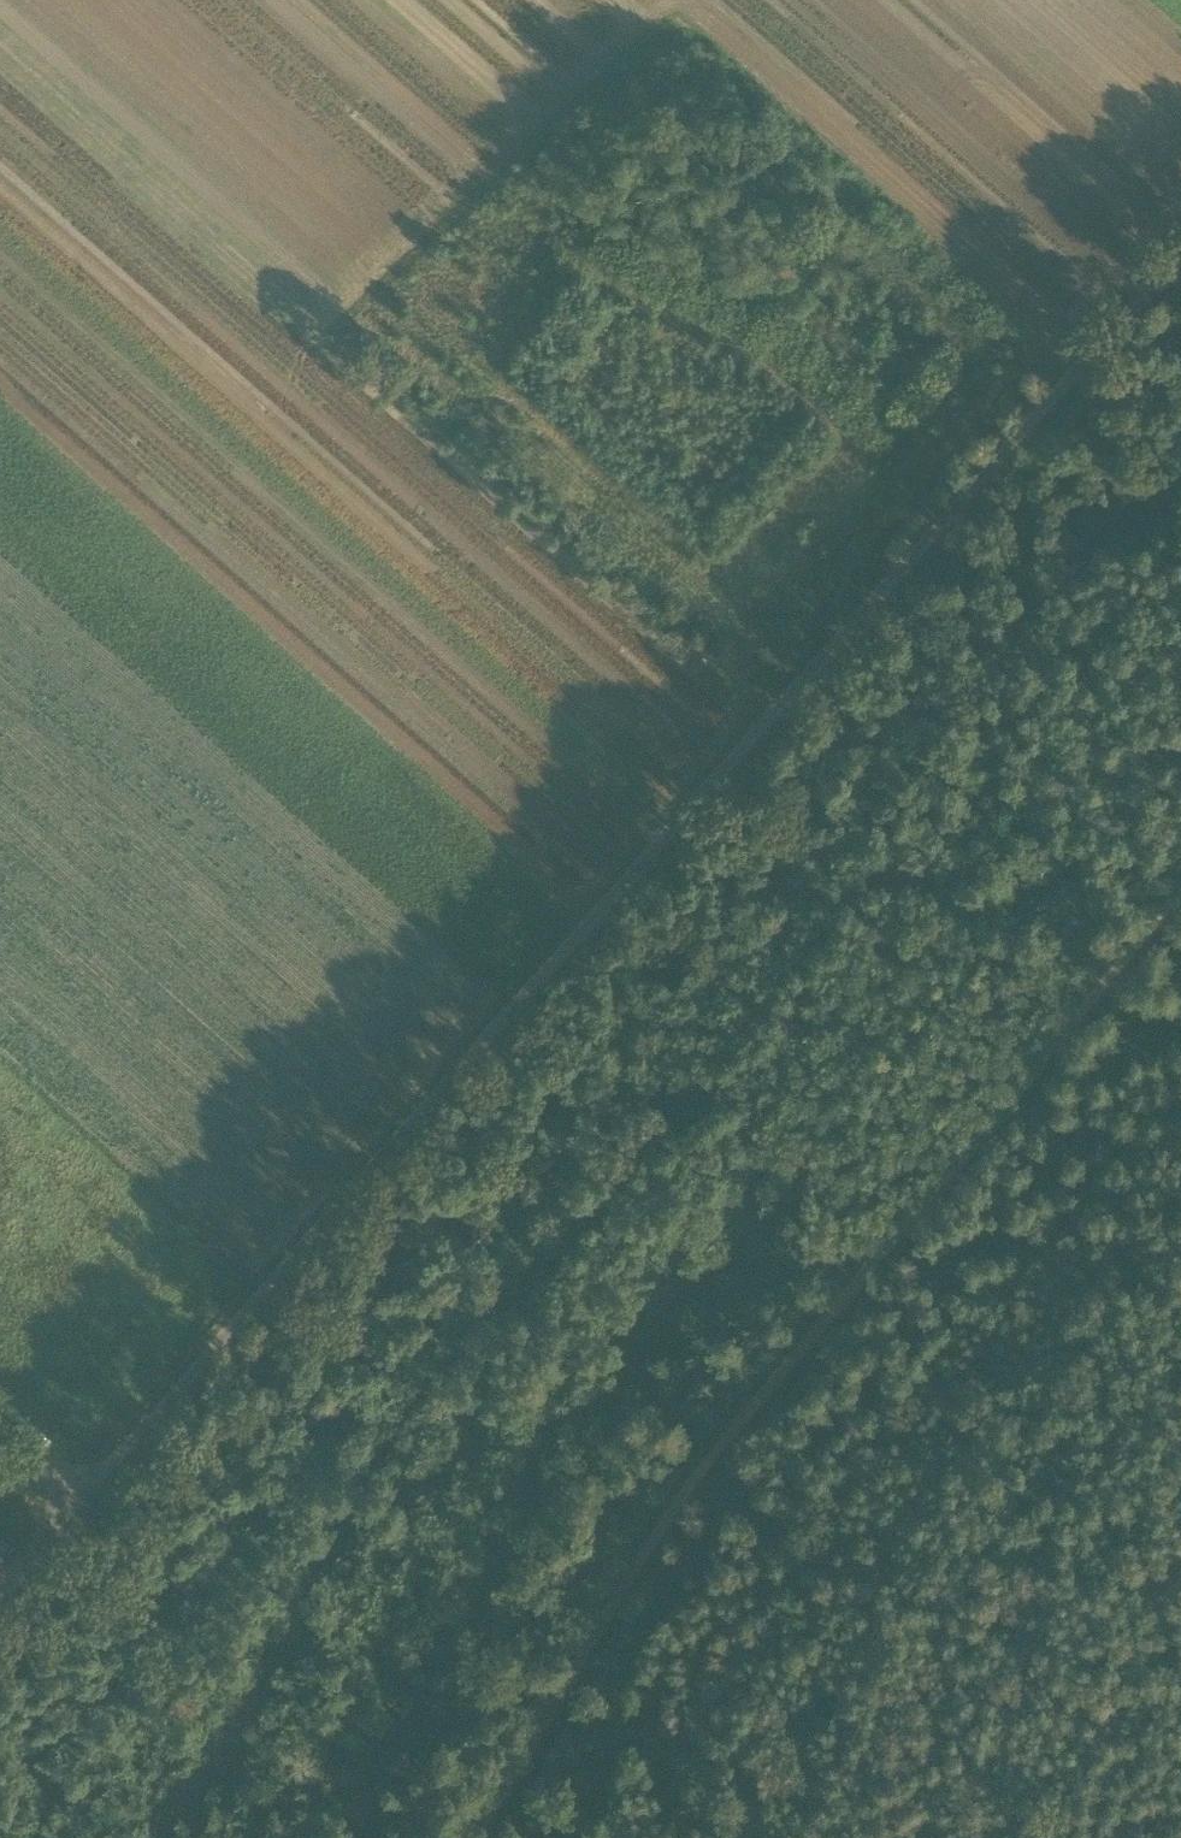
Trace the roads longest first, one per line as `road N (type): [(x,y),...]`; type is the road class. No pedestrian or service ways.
road 1 (track): [(1180,253),(86,1495)]
road 2 (track): [(1180,875),(646,1533),(463,1837)]
road 3 (track): [(86,1495),(0,1591)]

